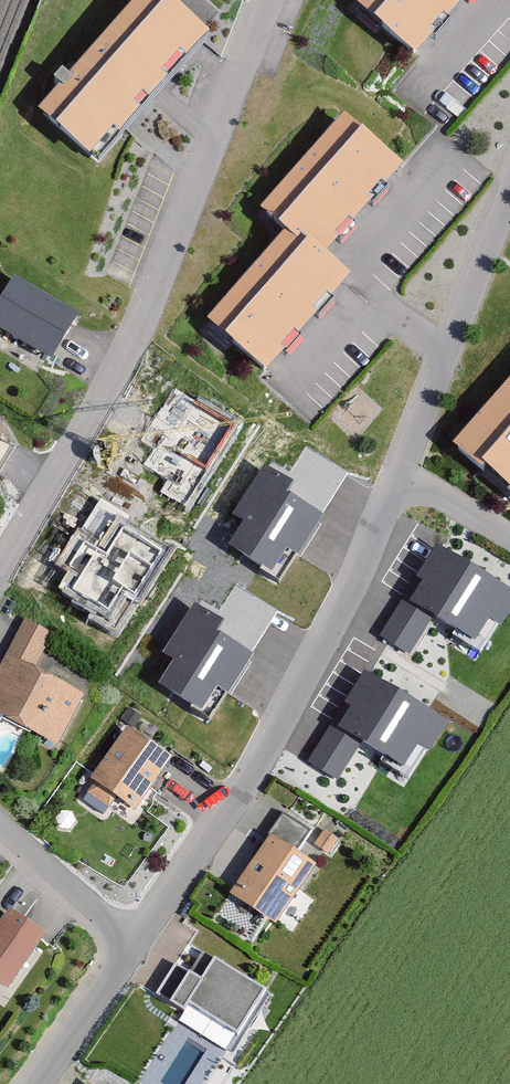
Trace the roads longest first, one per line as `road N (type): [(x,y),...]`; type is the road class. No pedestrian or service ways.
road 1 (residential): [(137,944),(254,777),(332,629),(509,184)]
road 2 (residential): [(0,583),(129,352),(269,0)]
road 3 (residential): [(137,944),(0,828)]
road 4 (residential): [(137,944),(36,1083)]

